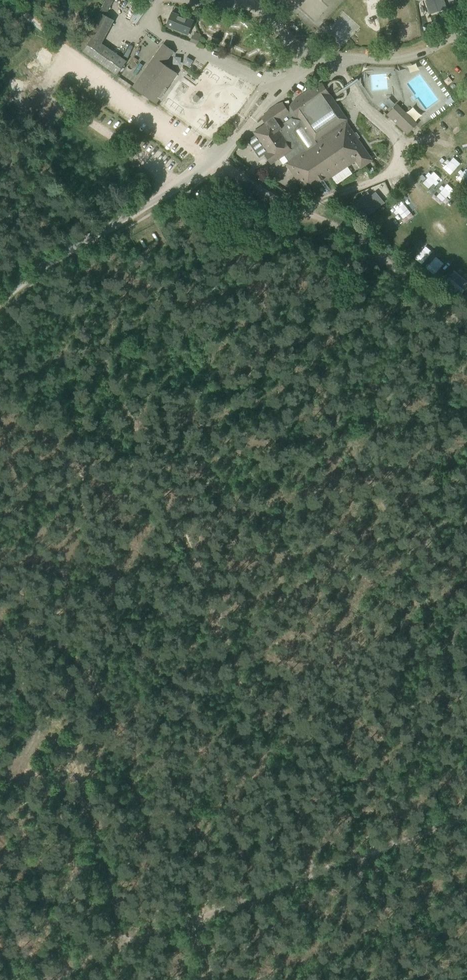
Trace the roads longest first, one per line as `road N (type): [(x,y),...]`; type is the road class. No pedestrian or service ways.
road 1 (track): [(462,323),(328,220),(212,160)]
road 2 (unclassified): [(0,299),(212,160)]

